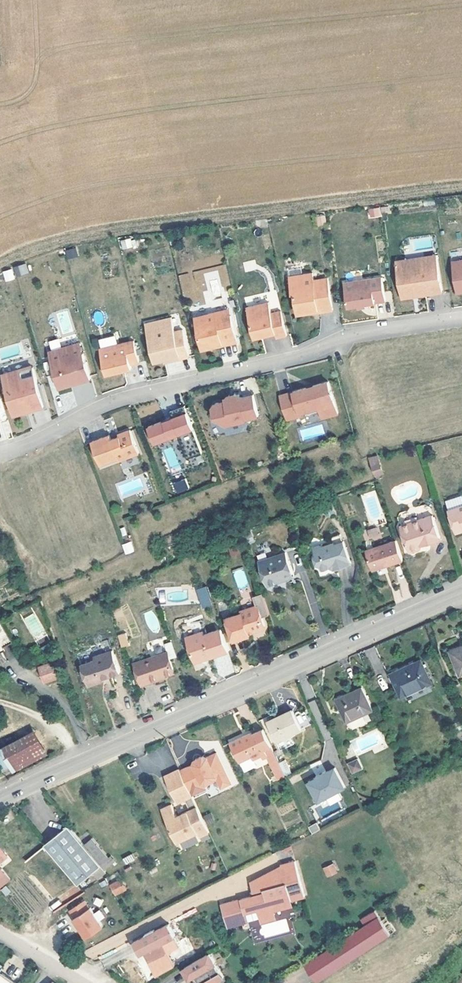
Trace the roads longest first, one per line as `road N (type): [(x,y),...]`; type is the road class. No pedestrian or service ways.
road 1 (tertiary): [(461,594),(0,799)]
road 2 (residential): [(0,457),(112,402),(355,339),(461,323)]

